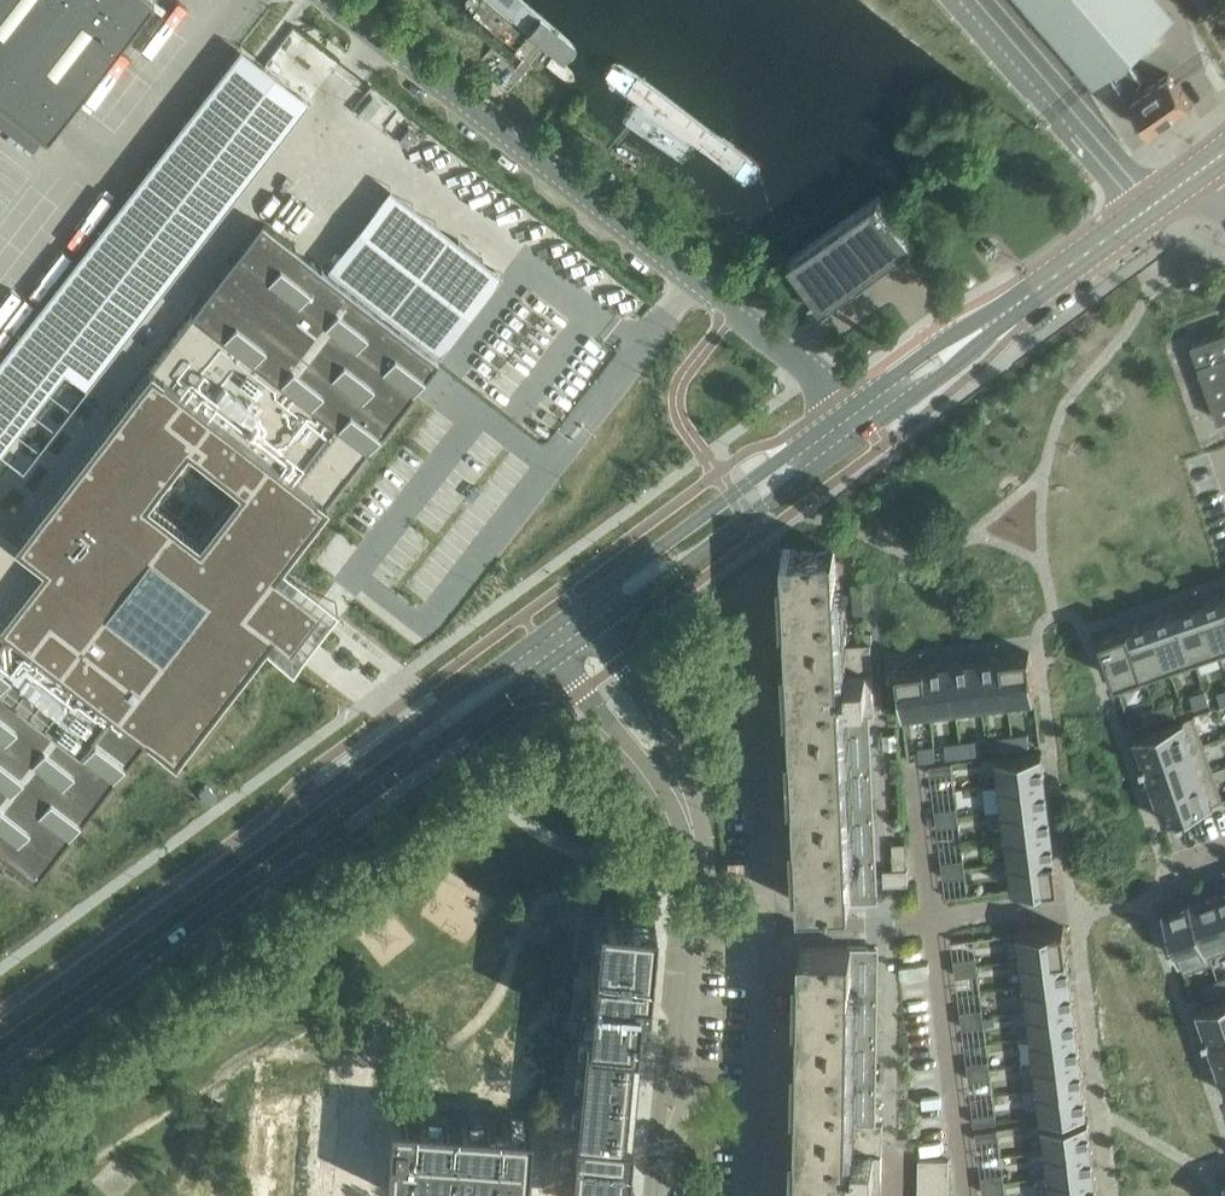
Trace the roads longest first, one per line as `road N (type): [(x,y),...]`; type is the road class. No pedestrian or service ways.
road 1 (tertiary): [(0,1064),(557,658)]
road 2 (tertiary): [(538,635),(0,1027)]
road 3 (unclassified): [(849,408),(335,0)]
road 4 (residential): [(766,923),(750,566)]
road 5 (tertiary): [(595,631),(872,427)]
road 6 (tertiary): [(849,408),(579,605)]
road 7 (unclassified): [(660,1195),(694,917)]
road 8 (residential): [(750,1195),(766,923)]
road 9 (unclassified): [(695,841),(695,807),(680,761),(595,631)]
road 10 (unclassified): [(557,658),(695,841)]
road 11 (tertiary): [(1032,296),(1215,161)]
road 12 (tertiary): [(1032,296),(955,332),(849,408)]
road 13 (tertiary): [(872,427),(1032,296)]
road 14 (residential): [(1065,908),(931,927),(889,925)]
road 15 (residential): [(343,1195),(352,1058)]
road 16 (residential): [(766,923),(889,925)]

